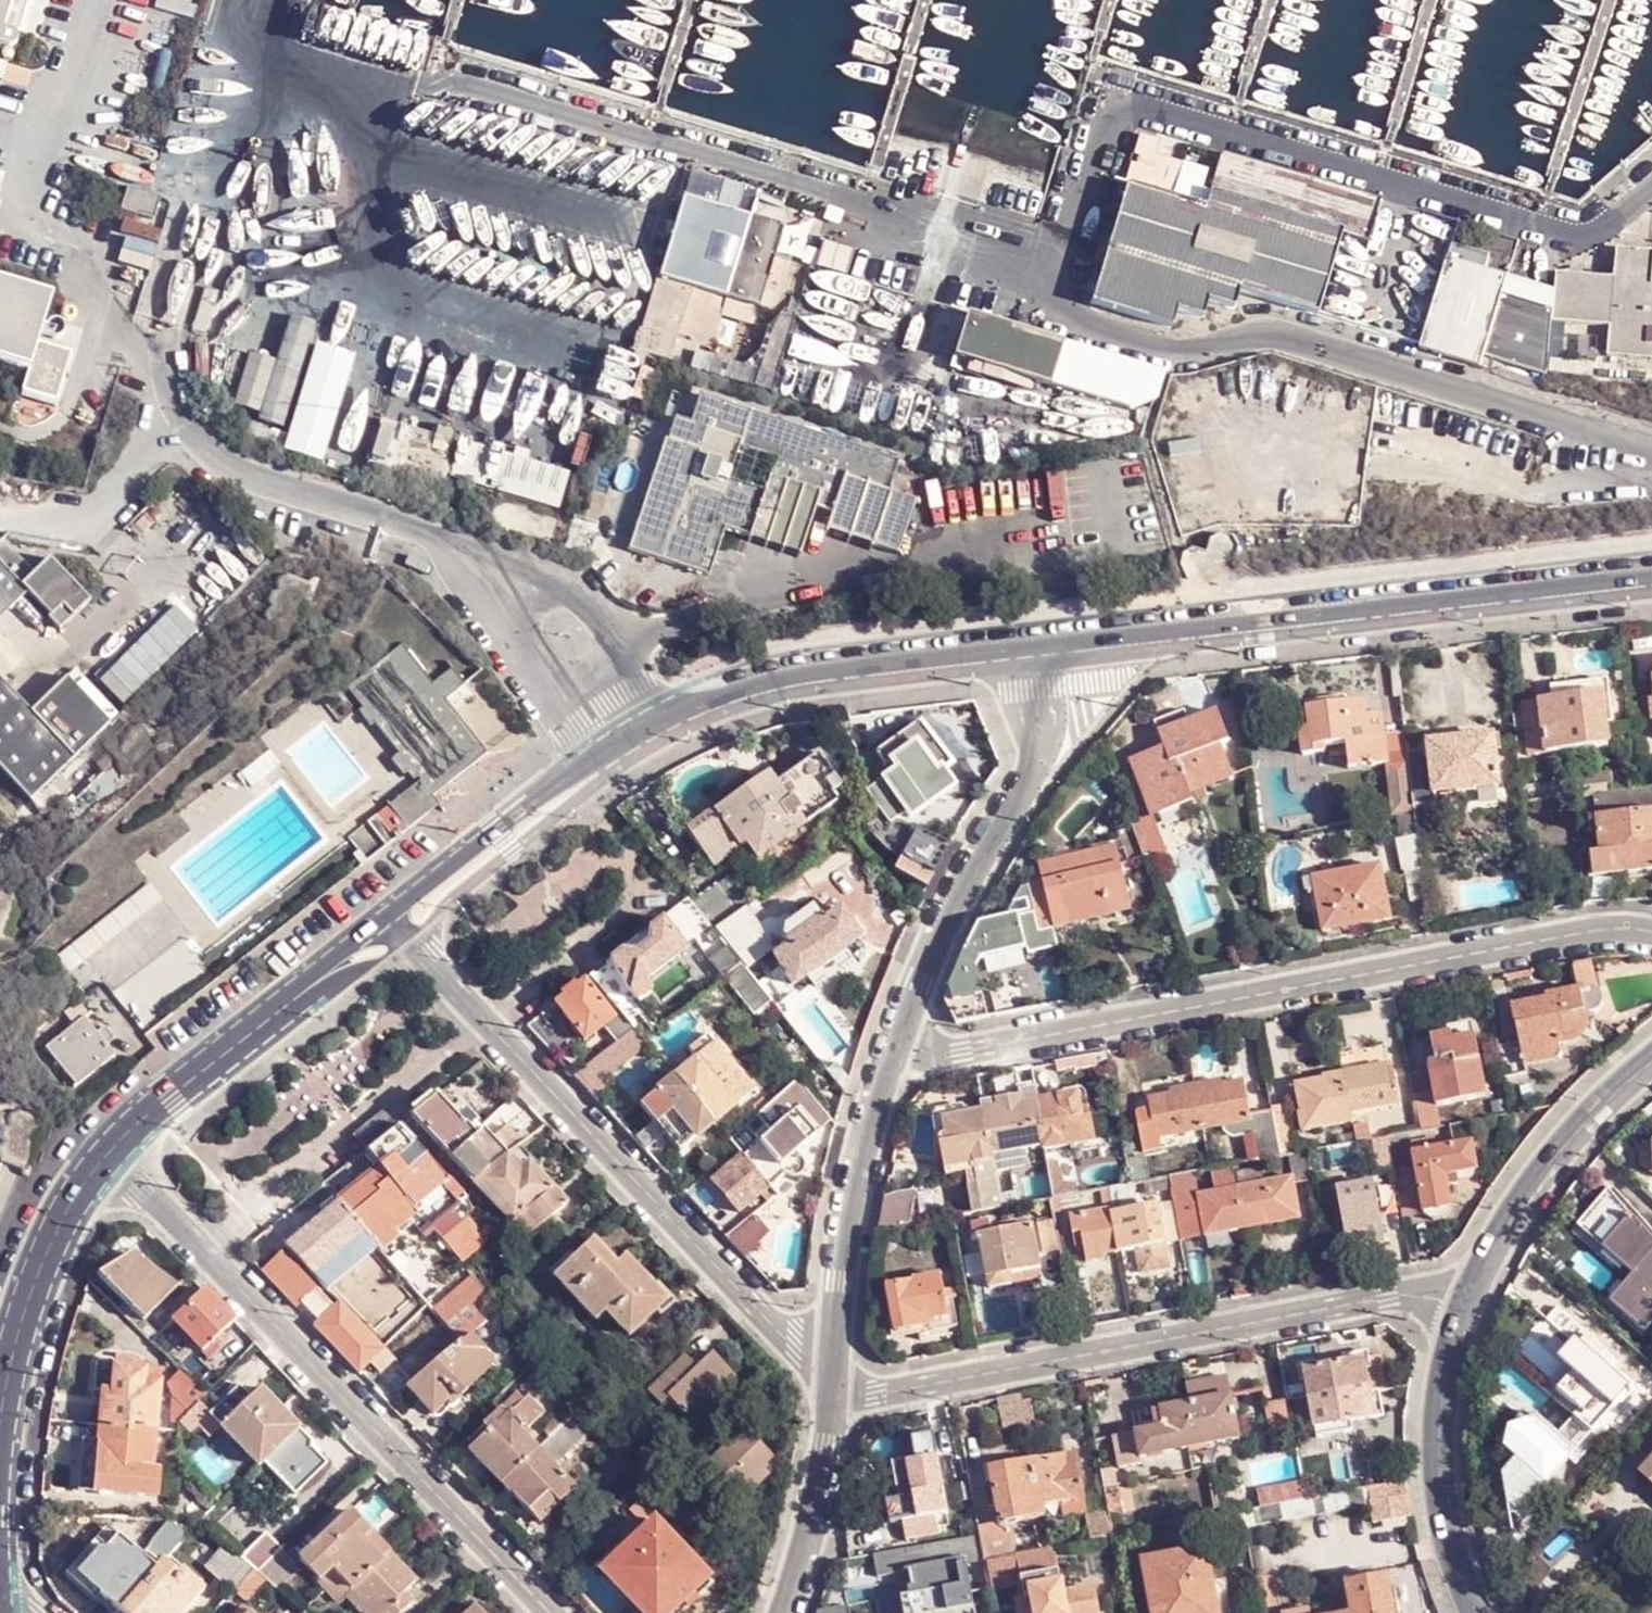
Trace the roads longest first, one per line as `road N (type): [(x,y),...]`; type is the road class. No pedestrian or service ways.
road 1 (residential): [(1651,932),(1604,929),(888,1066)]
road 2 (tertiary): [(1029,647),(813,674),(663,717),(588,758),(387,916)]
road 3 (residential): [(1469,1302),(1390,1300),(880,1395),(833,1383)]
road 4 (residential): [(554,1612),(106,1154)]
road 5 (tertiary): [(1651,576),(1029,647)]
road 6 (residential): [(833,1383),(422,954)]
road 7 (residential): [(888,1066),(981,853),(1042,745),(1029,647)]
road 8 (residential): [(833,1383),(848,1231),(888,1066)]
road 9 (residential): [(1471,1605),(1452,1561),(1439,1447),(1441,1401),(1469,1302)]
road 10 (residential): [(1469,1302),(1544,1174),(1599,1108),(1651,1062)]
road 11 (tertiary): [(106,1154),(75,1192),(46,1252),(0,1407)]
road 12 (tertiary): [(303,991),(106,1154)]
road 13 (residential): [(784,1612),(817,1495),(833,1383)]
road 14 (tertiary): [(303,991),(422,954)]

